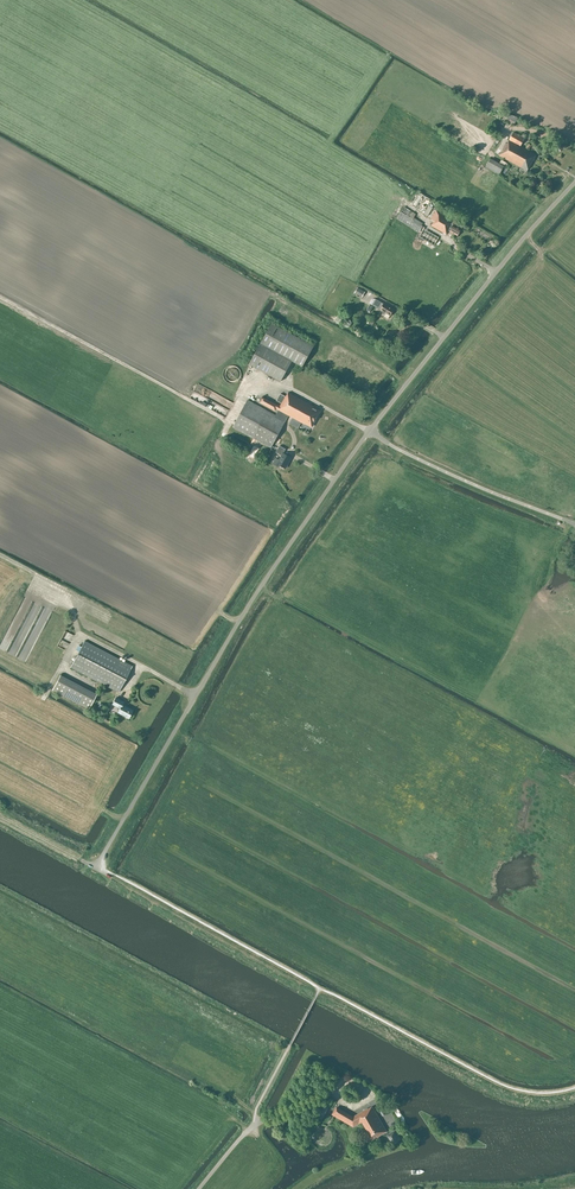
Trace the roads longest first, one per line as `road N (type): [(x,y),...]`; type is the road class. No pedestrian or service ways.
road 1 (unclassified): [(96,868),(258,590),(335,478),(574,183)]

